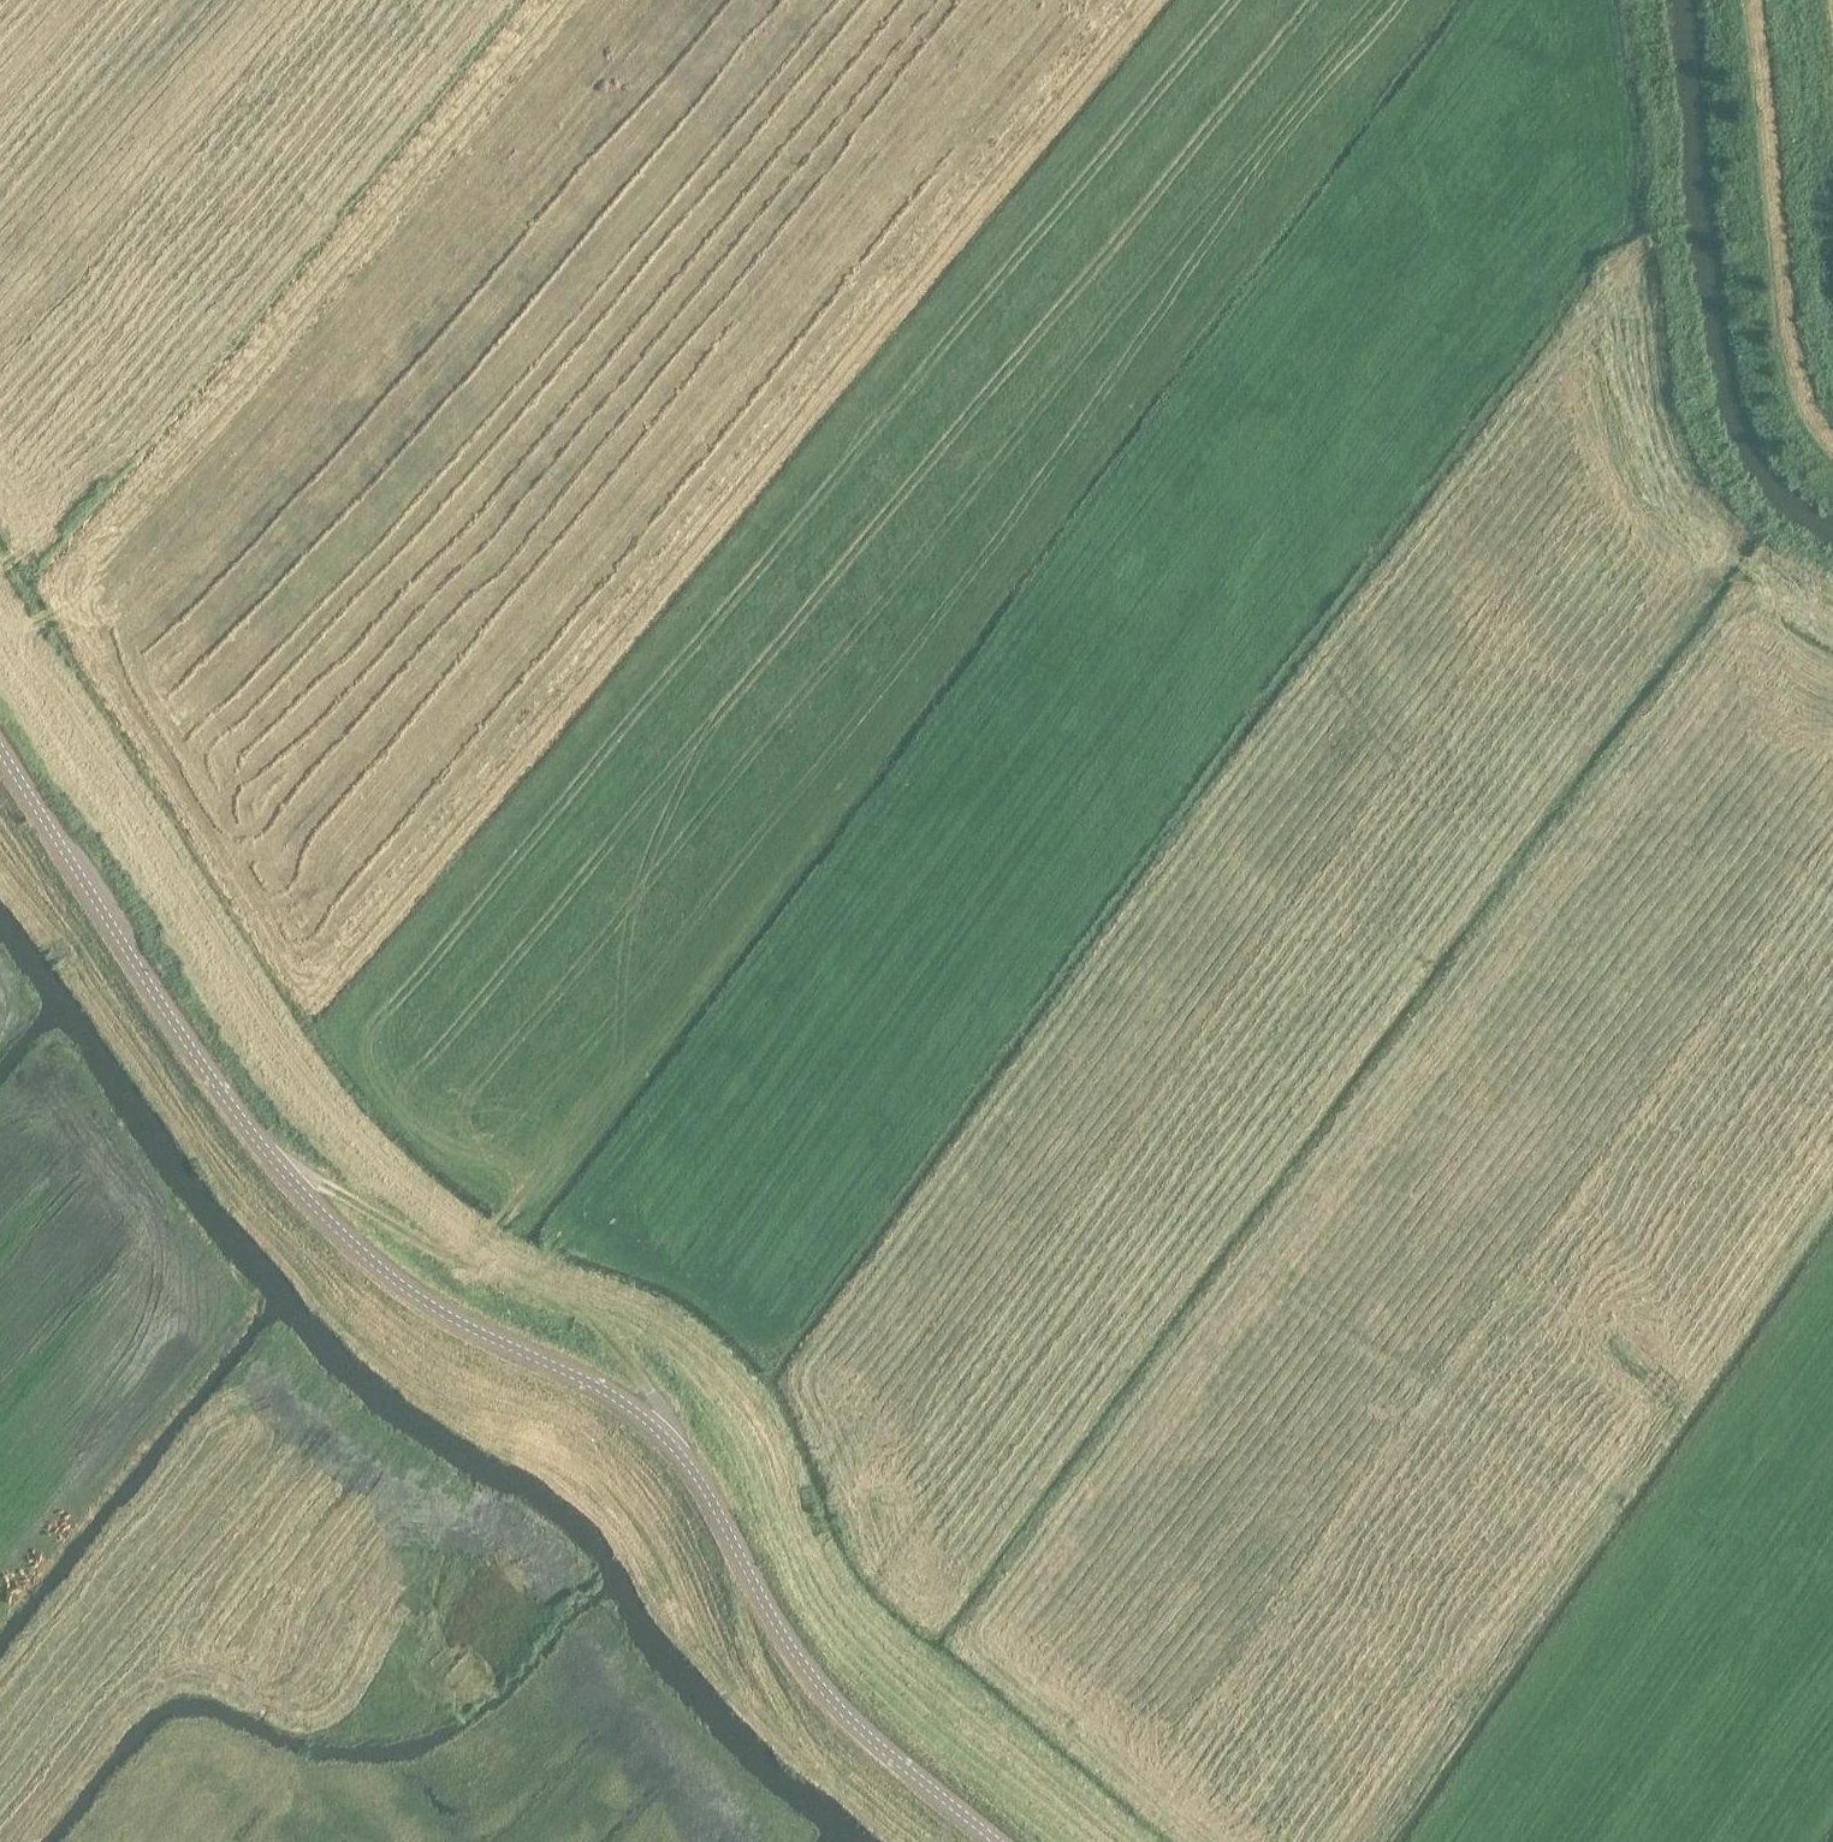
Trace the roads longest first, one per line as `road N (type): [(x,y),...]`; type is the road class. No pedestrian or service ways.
road 1 (tertiary): [(998,1841),(871,1739),(819,1684),(775,1622),(699,1480),(656,1429),(592,1384),(408,1289),(297,1186),(177,1026),(0,749)]
road 2 (track): [(519,1198),(484,1247),(410,1189),(327,1095),(26,635),(66,610)]
road 3 (track): [(277,1163),(440,1251),(537,1277),(589,1314),(620,1351),(660,1407),(674,1446)]
road 4 (track): [(484,1247),(537,1277),(618,1305),(709,1357),(762,1421),(789,1508),(805,1515),(855,1496)]

